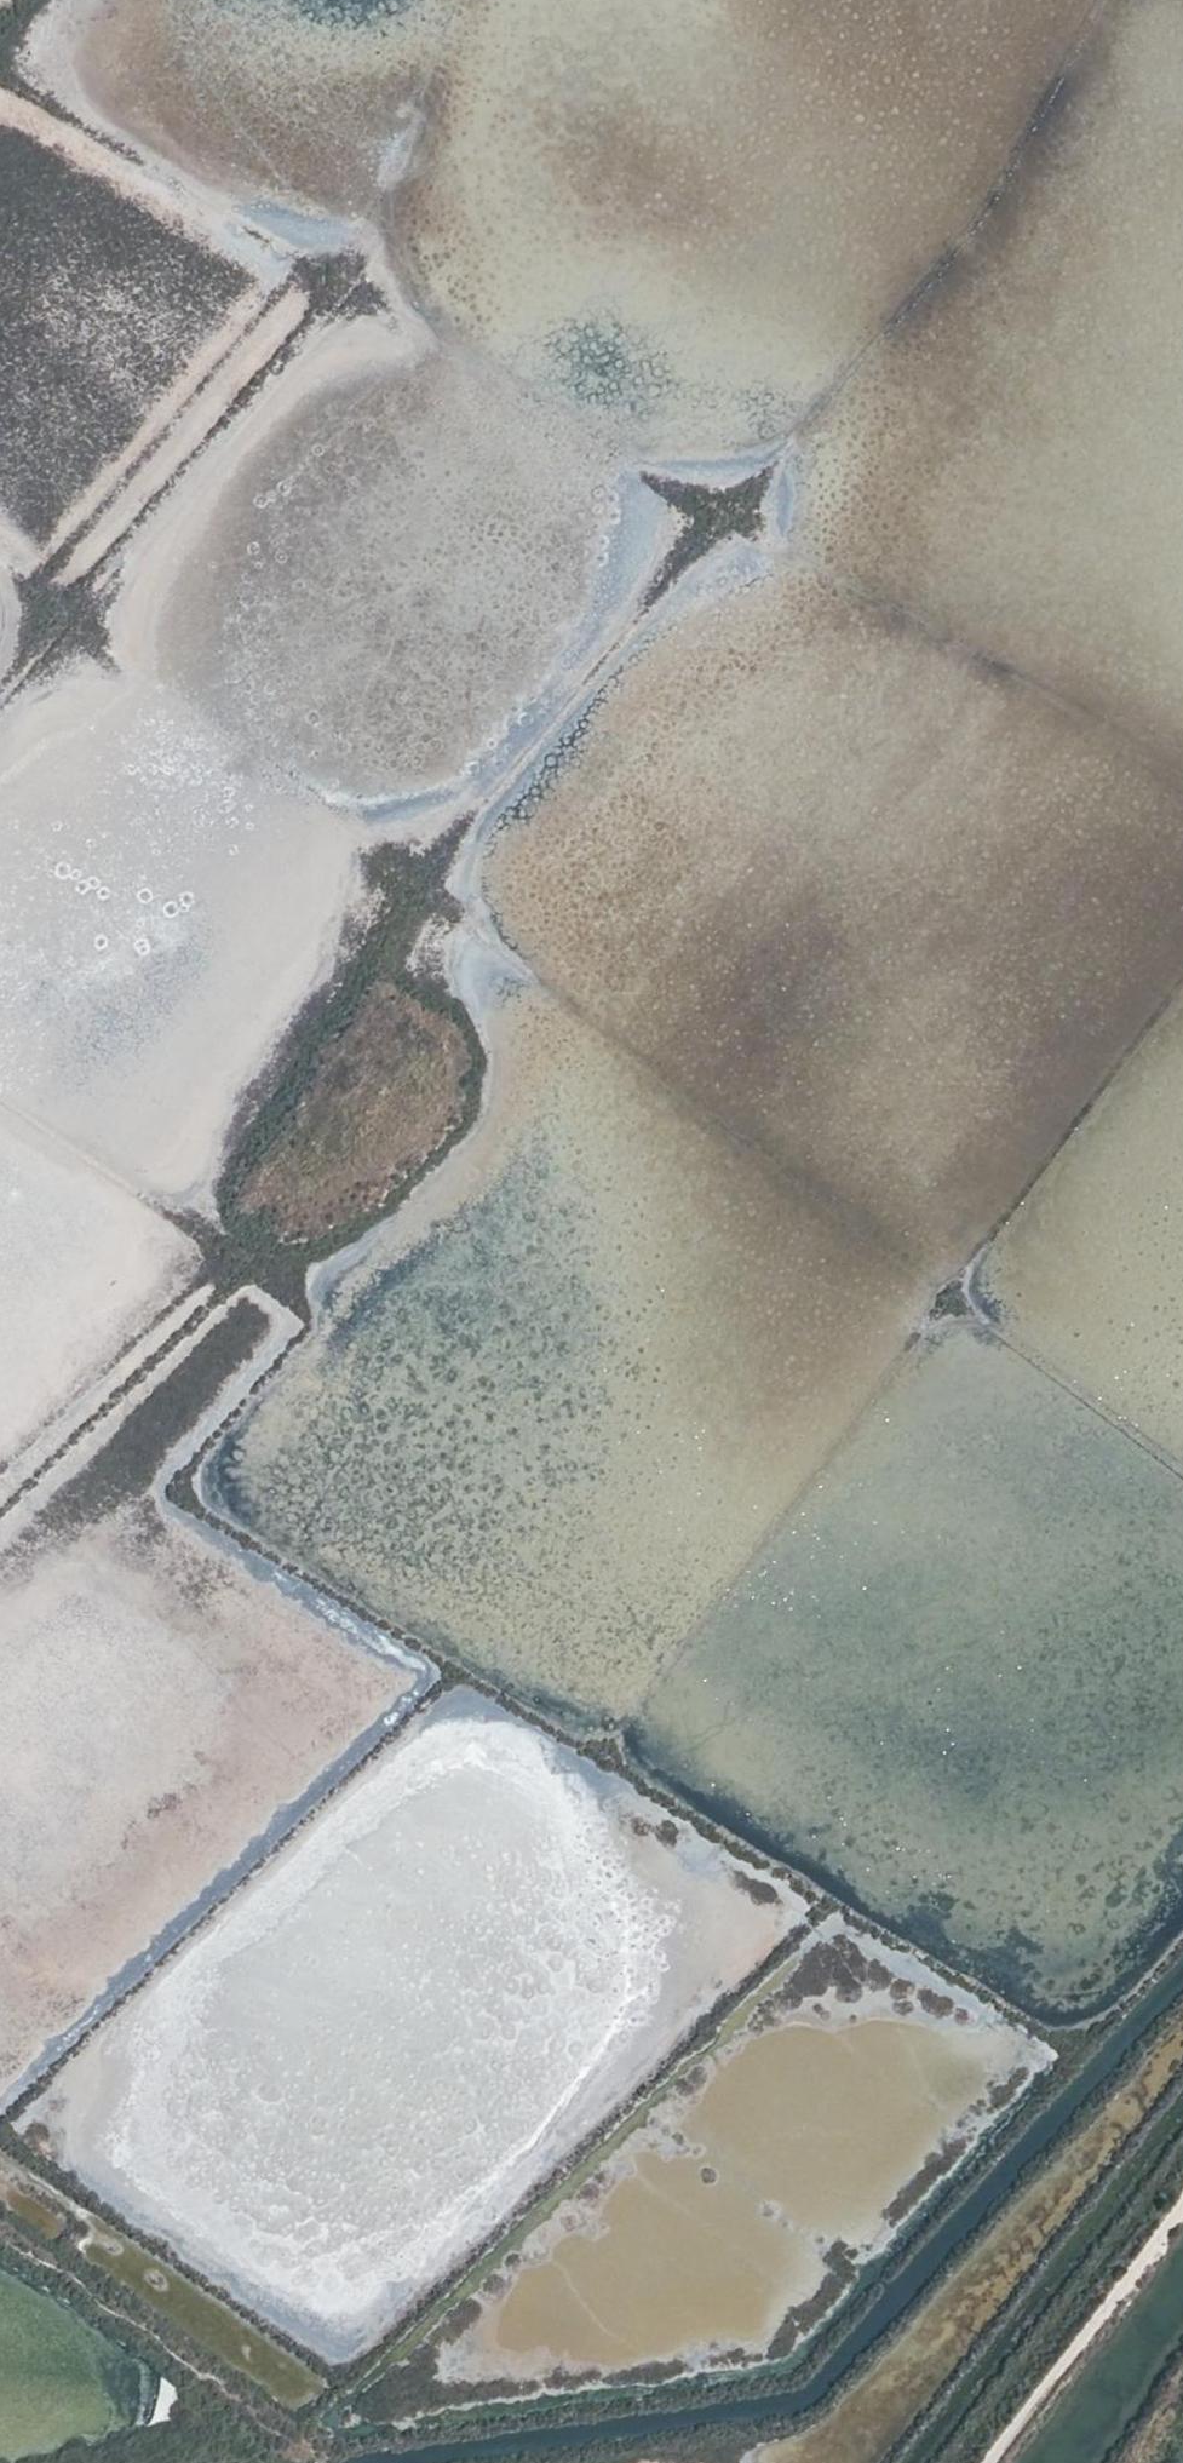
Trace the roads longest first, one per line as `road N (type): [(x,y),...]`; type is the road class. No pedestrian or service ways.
road 1 (track): [(989,2462),(1129,2277),(1182,2224)]

